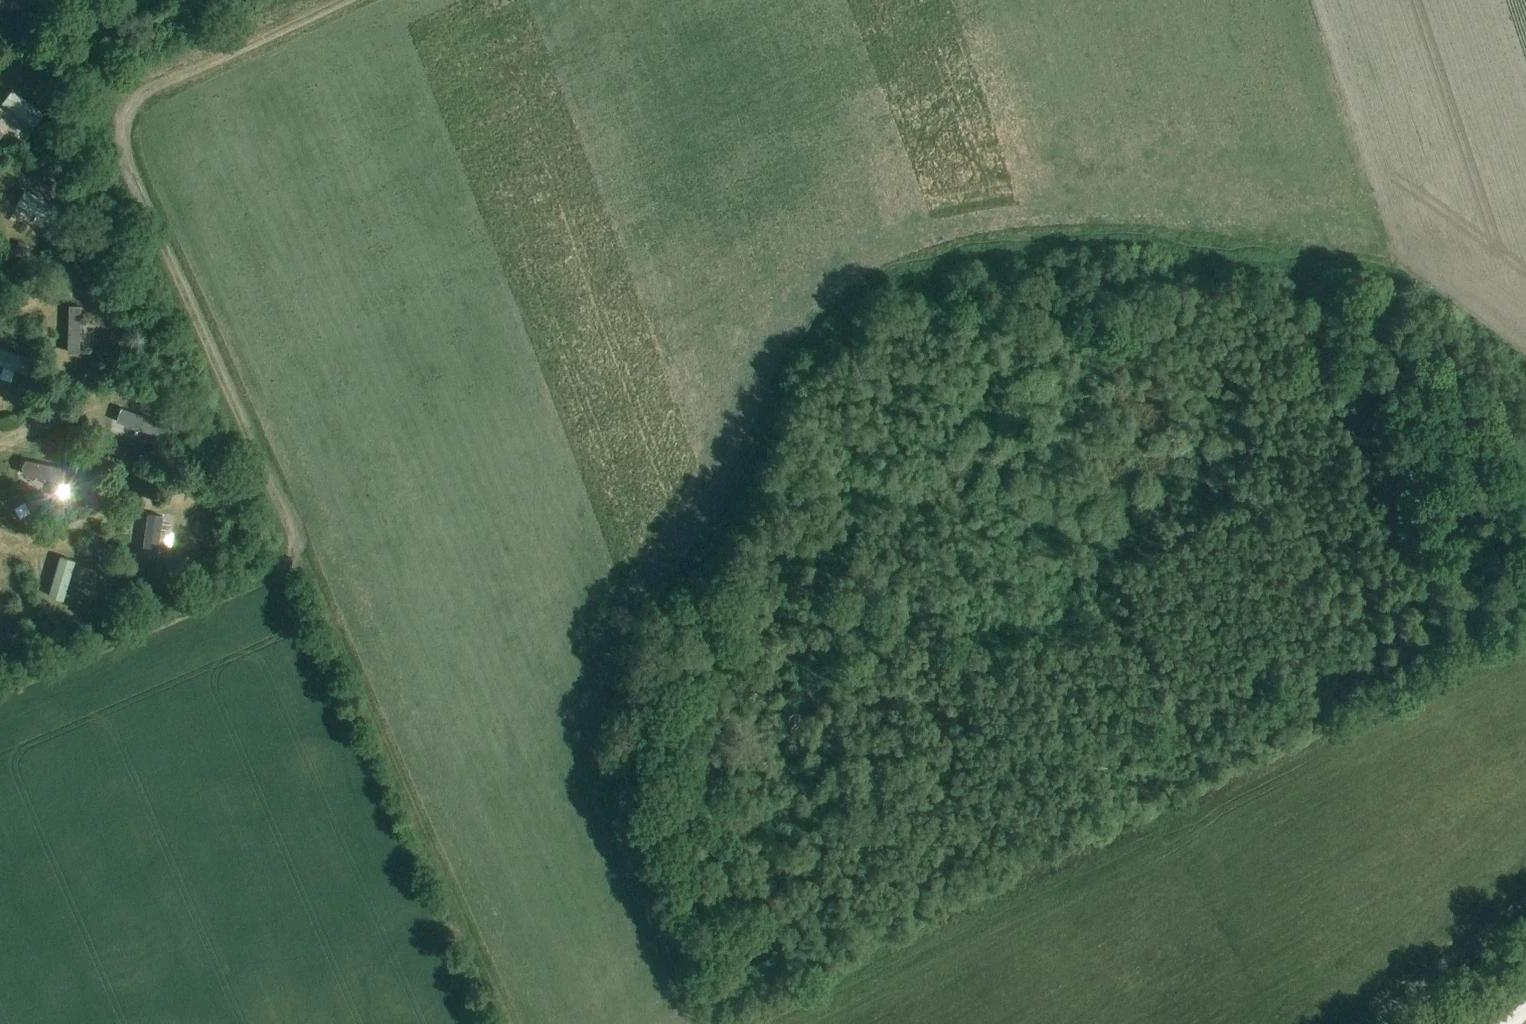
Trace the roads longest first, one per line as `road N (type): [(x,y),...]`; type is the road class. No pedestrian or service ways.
road 1 (track): [(684,1023),(706,1013),(627,802),(618,731),(684,582),(747,482),(799,370),(856,312),(947,263),(973,260),(1101,255),(1285,270),(1361,288),(1421,317),(1525,398)]
road 2 (track): [(352,0),(135,102),(122,133),(214,368),(500,1023)]

